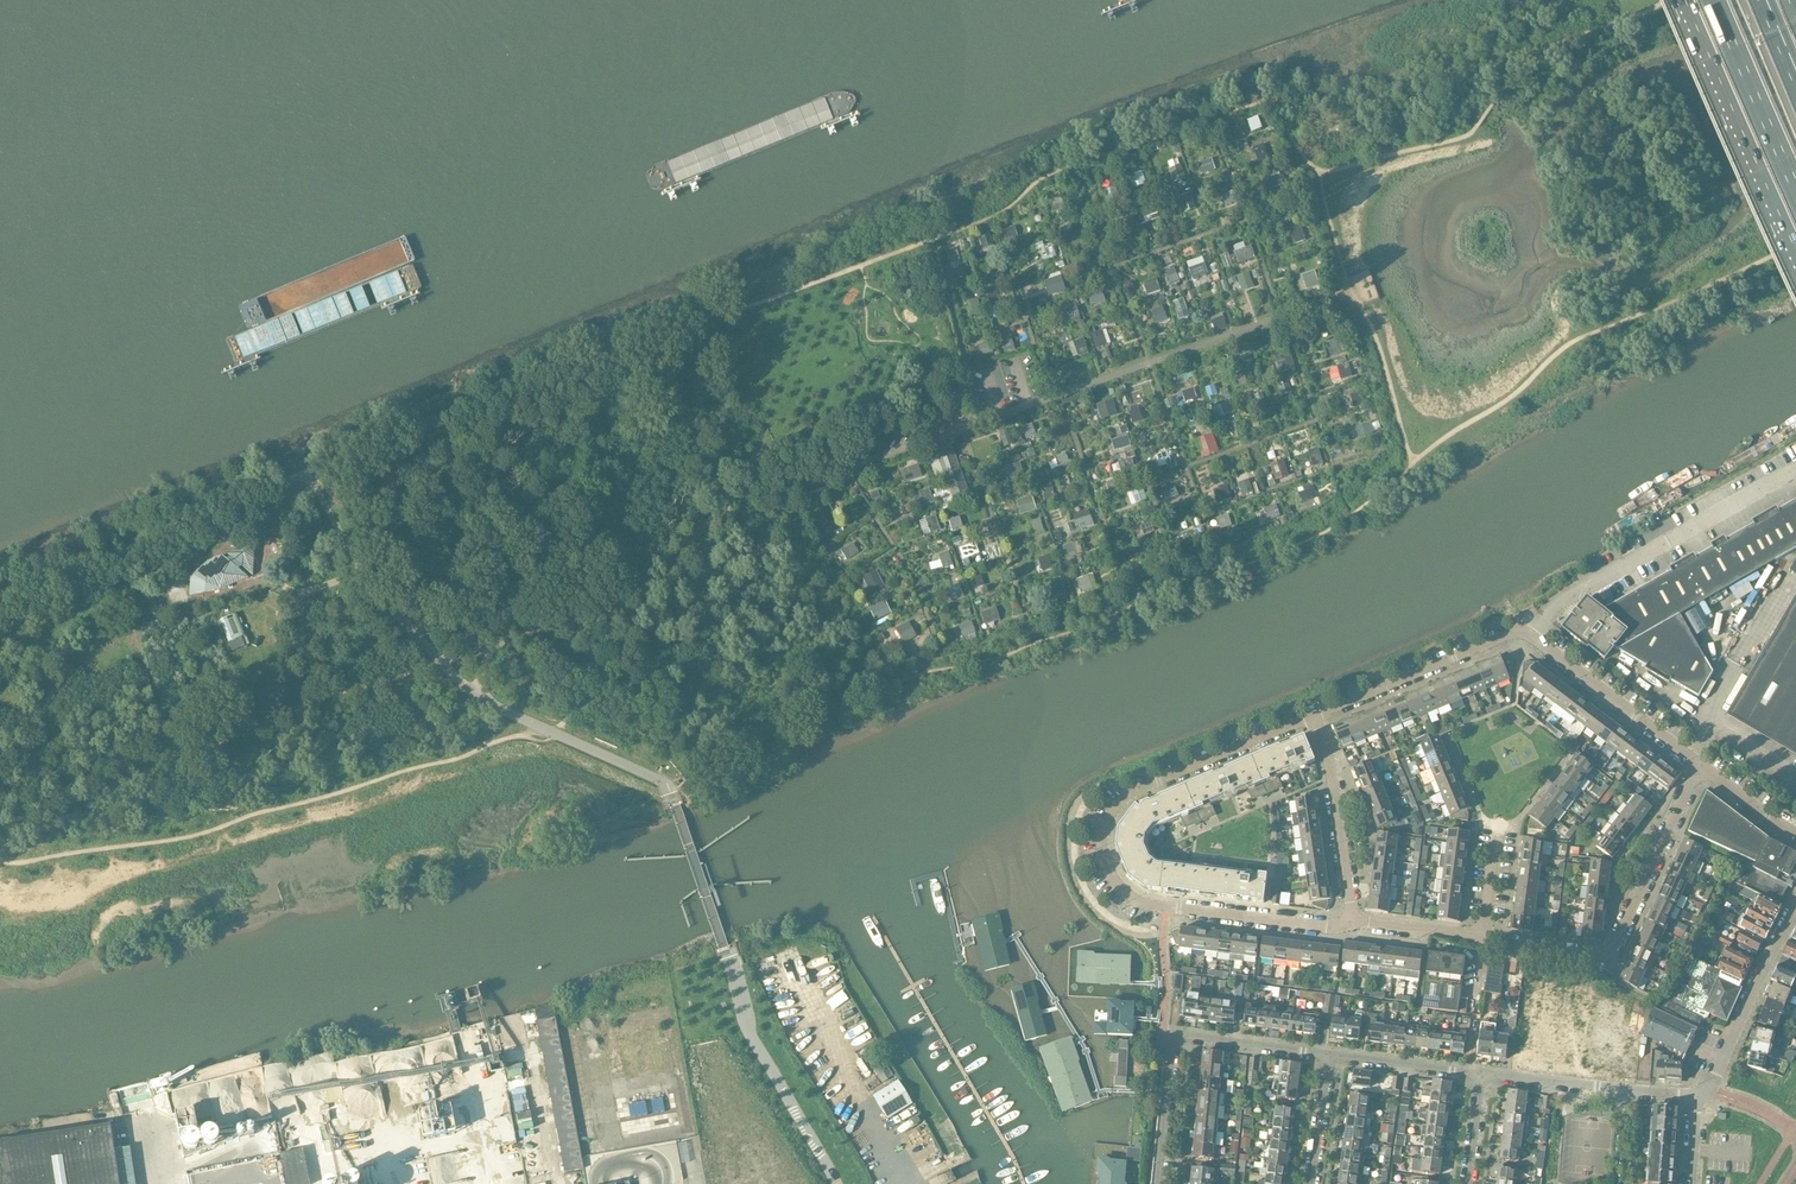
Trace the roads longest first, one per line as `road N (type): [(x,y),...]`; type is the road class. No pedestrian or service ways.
road 1 (unclassified): [(836,1183),(744,1027),(660,779),(473,695)]
road 2 (unclassified): [(796,487),(718,515),(648,590),(489,644)]
road 3 (residential): [(1484,937),(1511,947),(1612,953),(1698,765)]
road 4 (residential): [(1138,902),(1109,873),(1102,848),(1112,810),(1130,794),(1312,717)]
road 5 (unclassified): [(1533,636),(1560,601),(1795,468)]
road 6 (residential): [(1156,1183),(1170,1039),(1328,1056)]
road 7 (motorway): [(1674,0),(1795,275)]
road 8 (residential): [(1312,717),(1516,632),(1533,636)]
road 9 (residential): [(1481,1075),(1699,1096)]
road 10 (motorway): [(1708,0),(1795,200)]
road 11 (residential): [(1699,1096),(1795,907)]
road 12 (residential): [(1352,922),(1331,767),(1312,717)]
road 13 (residential): [(1698,765),(1533,636)]
road 14 (residential): [(1352,922),(1328,927),(1166,908)]
road 15 (residential): [(1328,1056),(1481,1075)]
road 16 (residential): [(1484,937),(1352,922)]
road 17 (residential): [(1328,1056),(1311,1183)]
road 18 (residential): [(1795,834),(1698,765)]

